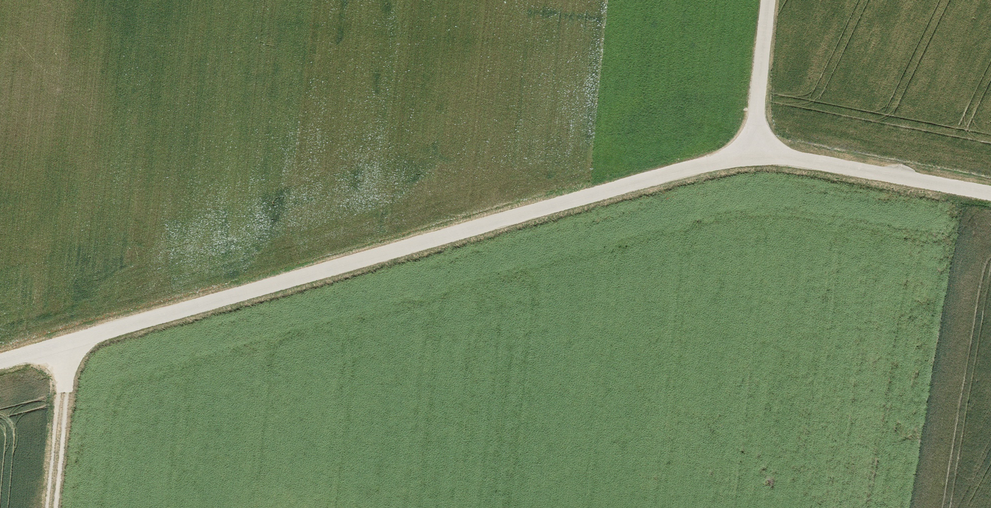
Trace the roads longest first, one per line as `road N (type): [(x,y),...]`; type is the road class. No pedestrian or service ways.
road 1 (unclassified): [(0,363),(755,153),(990,195)]
road 2 (track): [(68,346),(52,507)]
road 3 (track): [(770,0),(755,153)]

